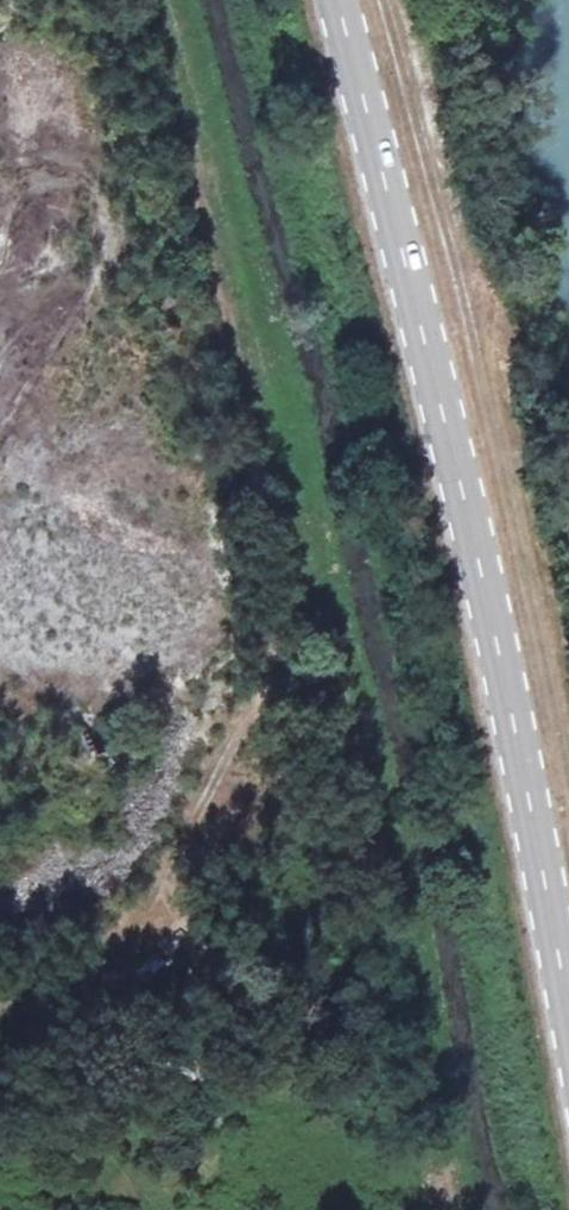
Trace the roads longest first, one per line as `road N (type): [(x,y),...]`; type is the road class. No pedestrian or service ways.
road 1 (track): [(137,0),(277,550),(276,621),(261,686),(150,906),(115,951),(54,991),(0,1000)]
road 2 (primary): [(339,0),(399,200),(511,684),(568,1012)]
road 3 (track): [(385,0),(568,815)]

